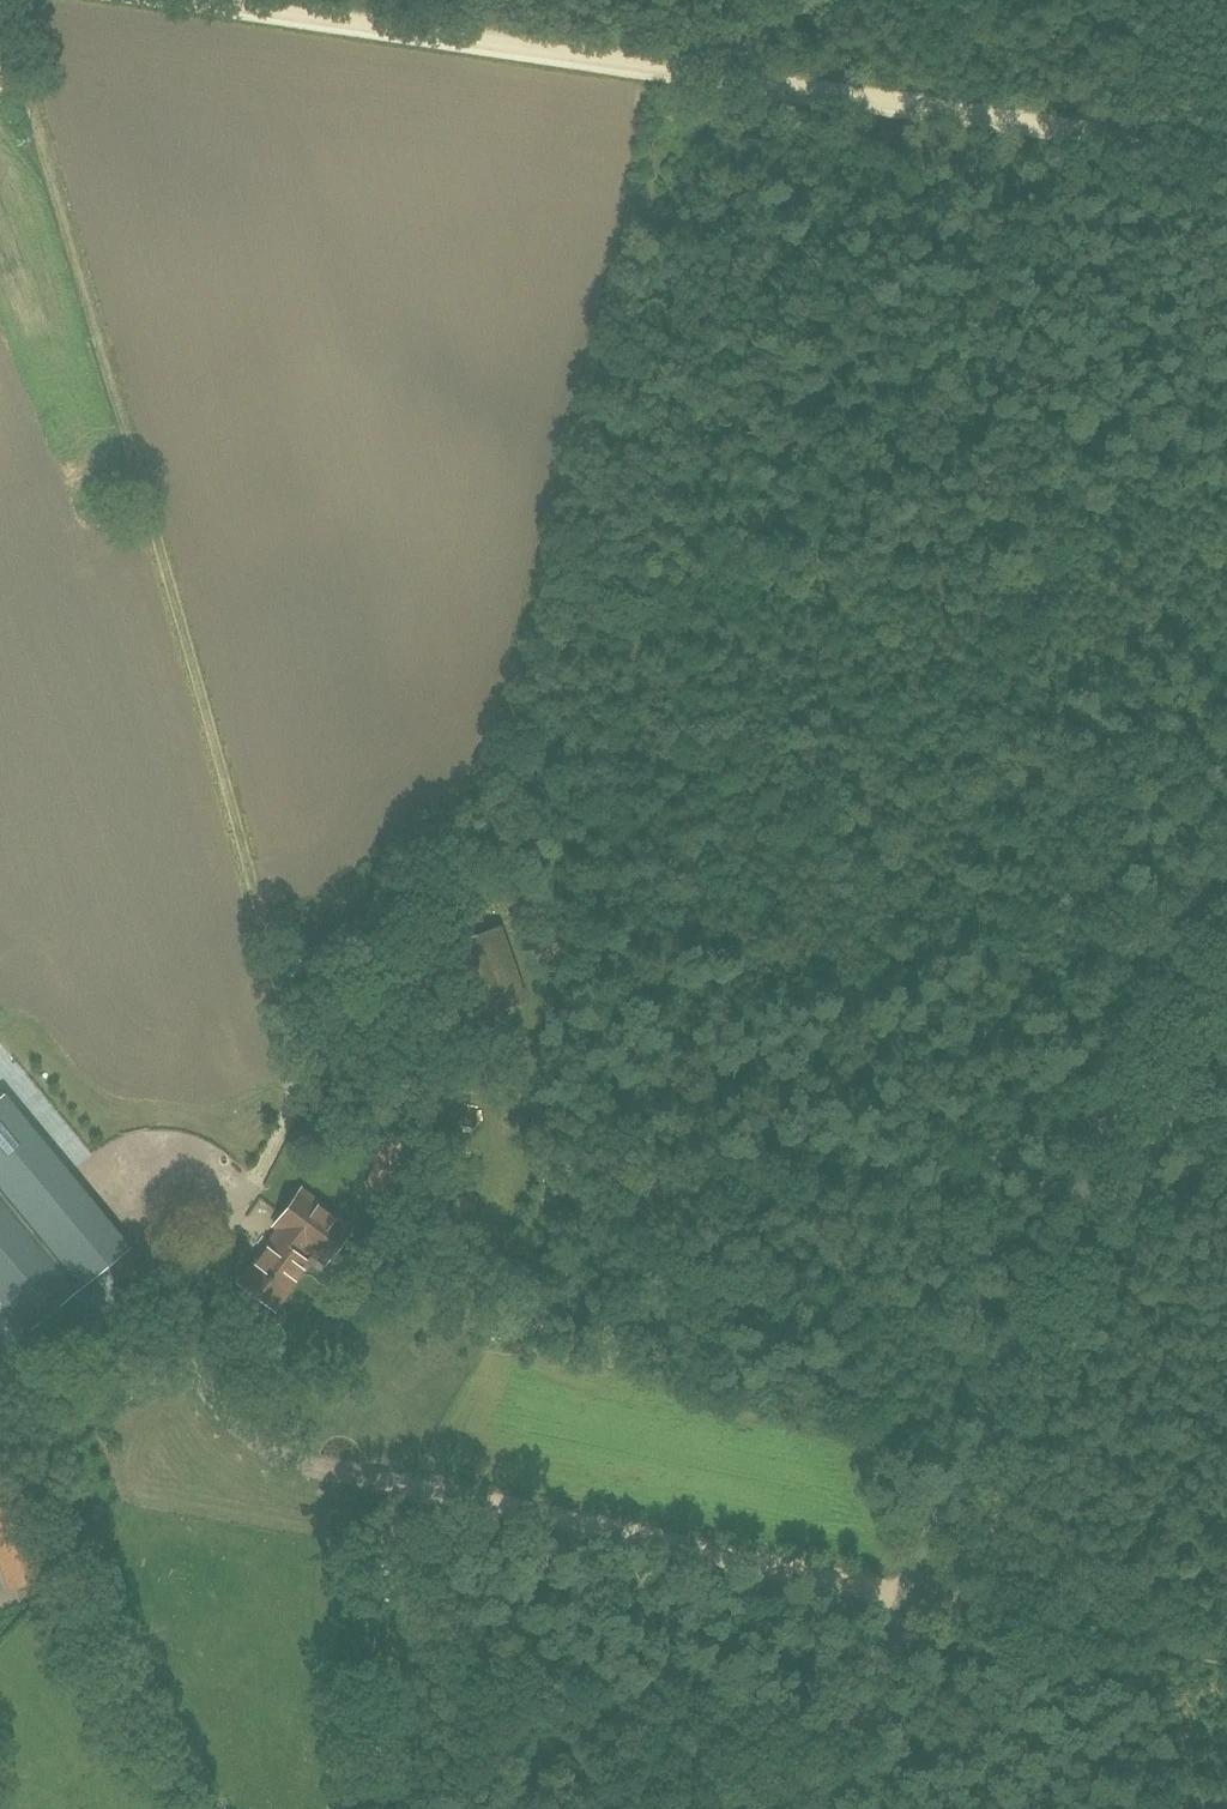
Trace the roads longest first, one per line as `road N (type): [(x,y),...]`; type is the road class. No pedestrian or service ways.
road 1 (tertiary): [(811,1808),(1226,862)]
road 2 (track): [(252,1186),(283,1125),(287,1076),(50,219)]
road 3 (track): [(711,71),(1226,150)]
road 4 (track): [(229,0),(711,71)]
road 5 (track): [(389,1478),(396,1808)]
road 6 (track): [(1226,1668),(951,1606)]
road 7 (track): [(827,0),(711,71)]

